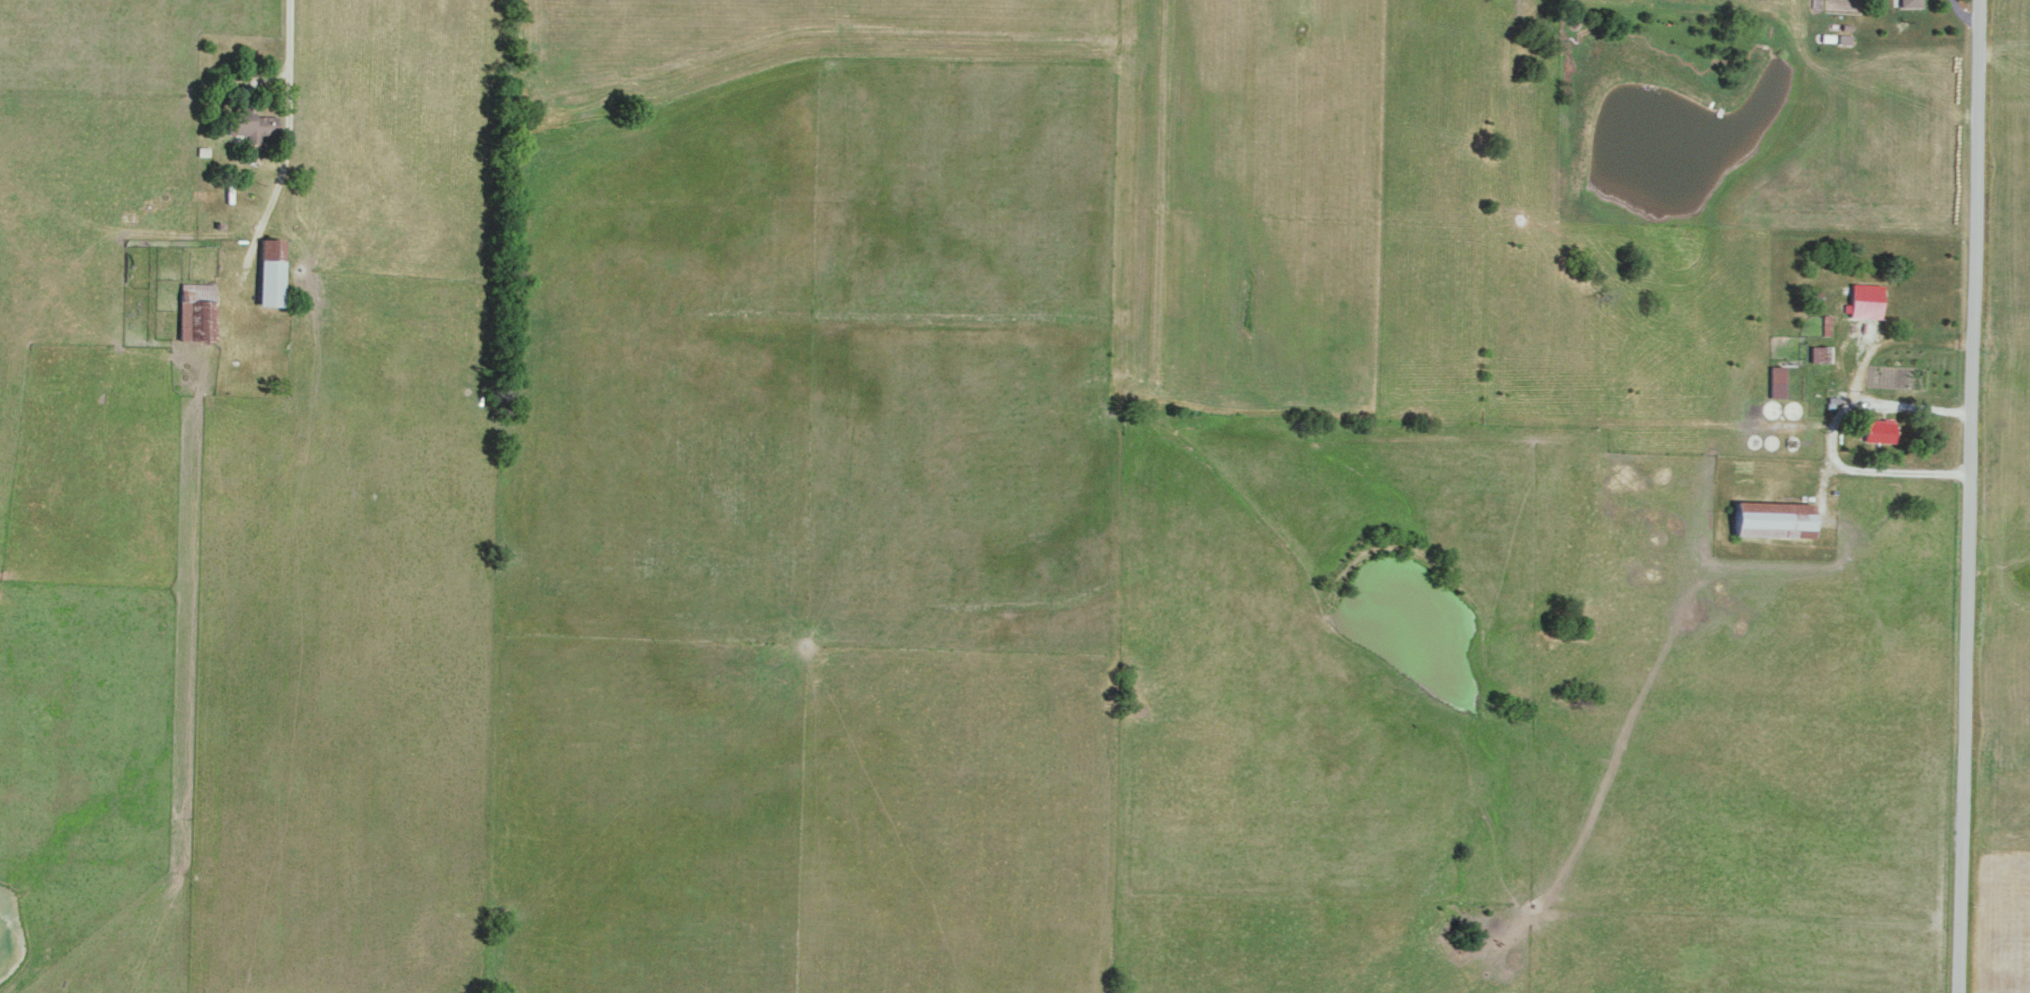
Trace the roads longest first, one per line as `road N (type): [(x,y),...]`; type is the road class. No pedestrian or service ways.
road 1 (residential): [(1955,992),(1976,0)]

